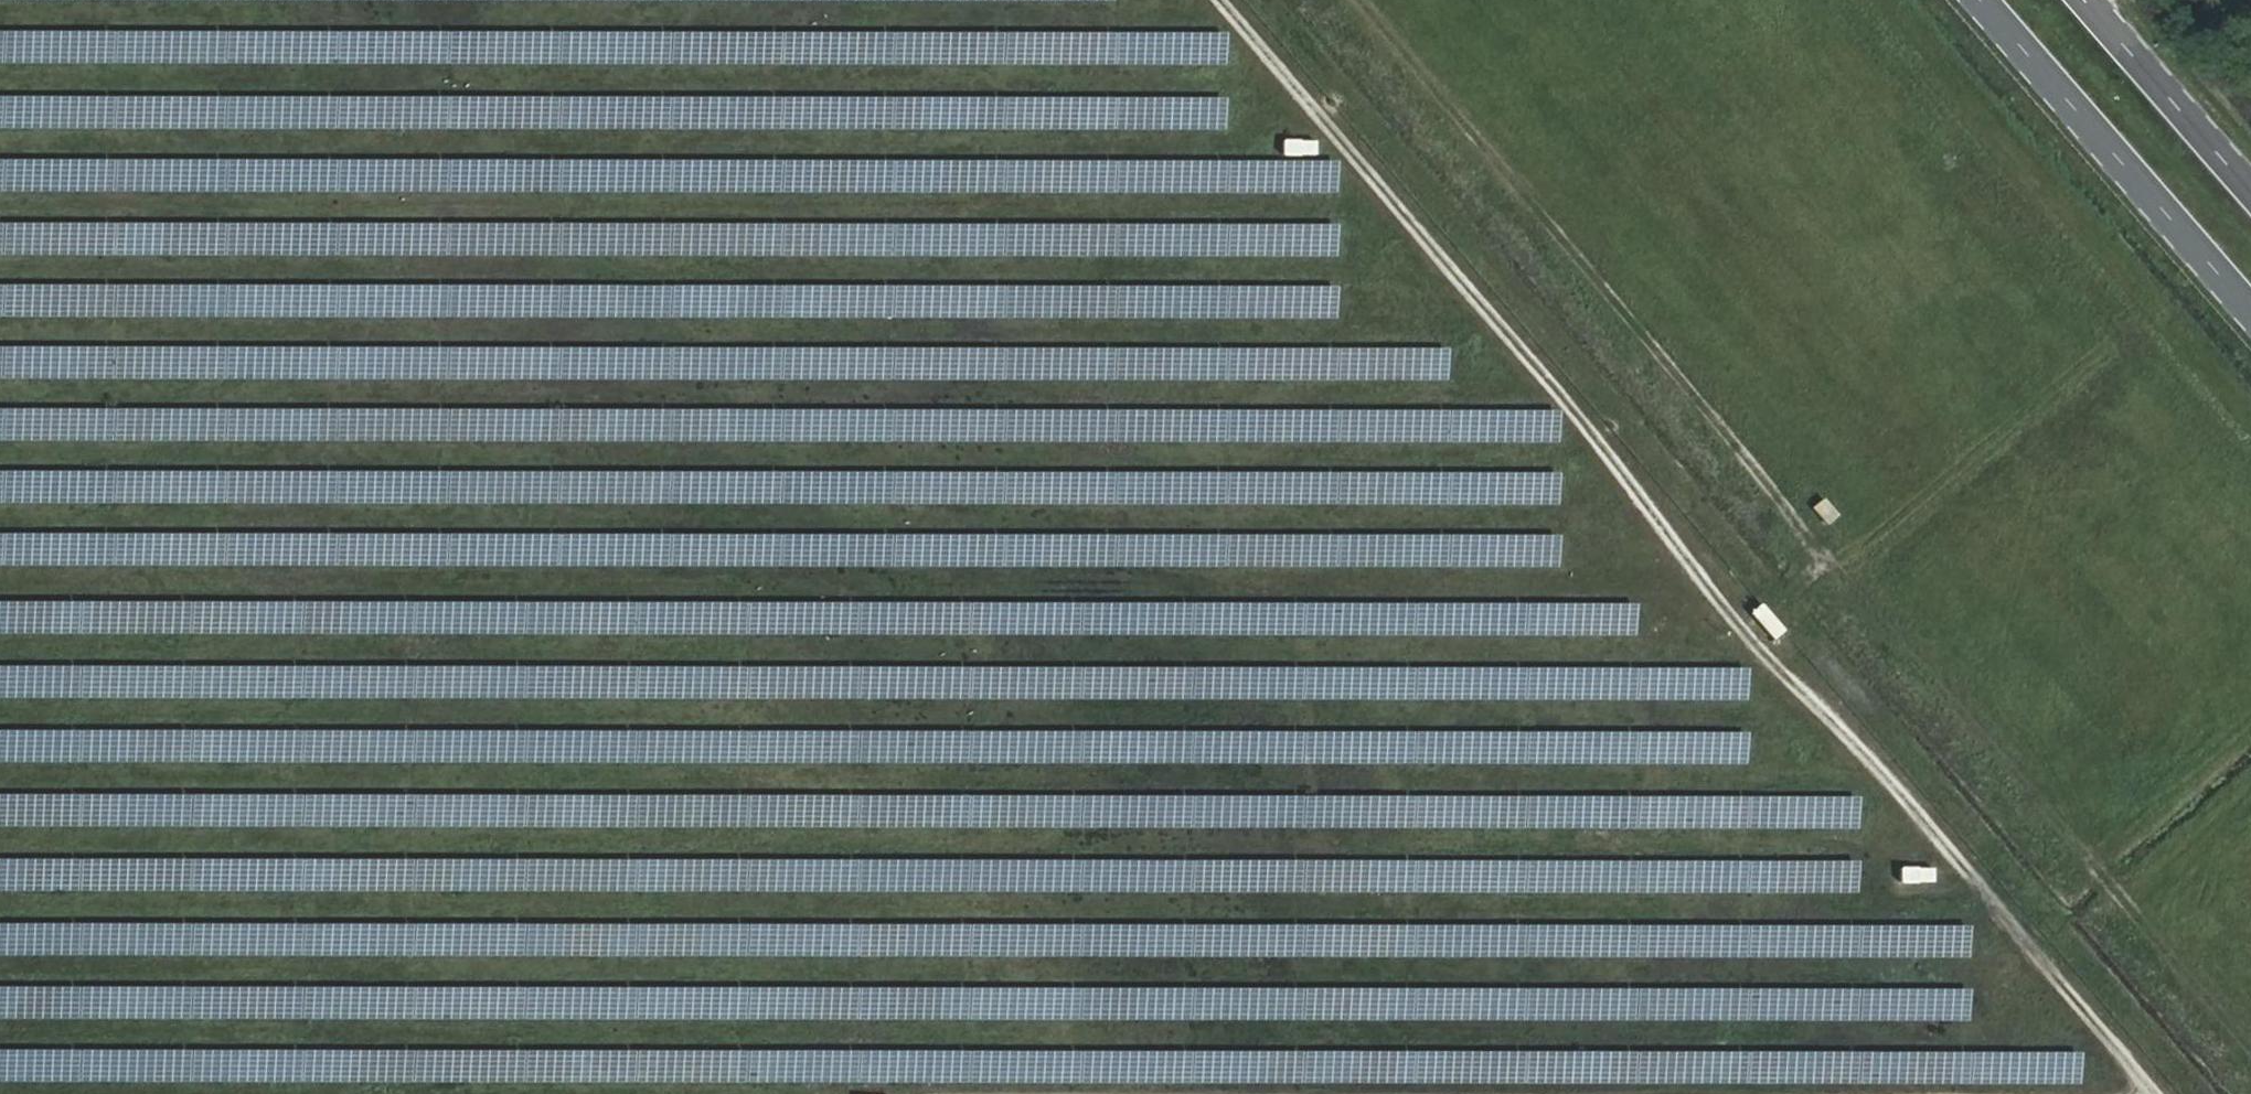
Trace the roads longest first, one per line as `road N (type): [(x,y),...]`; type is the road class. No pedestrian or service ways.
road 1 (primary): [(1982,0),(2250,309)]
road 2 (primary): [(2250,190),(2086,0)]

